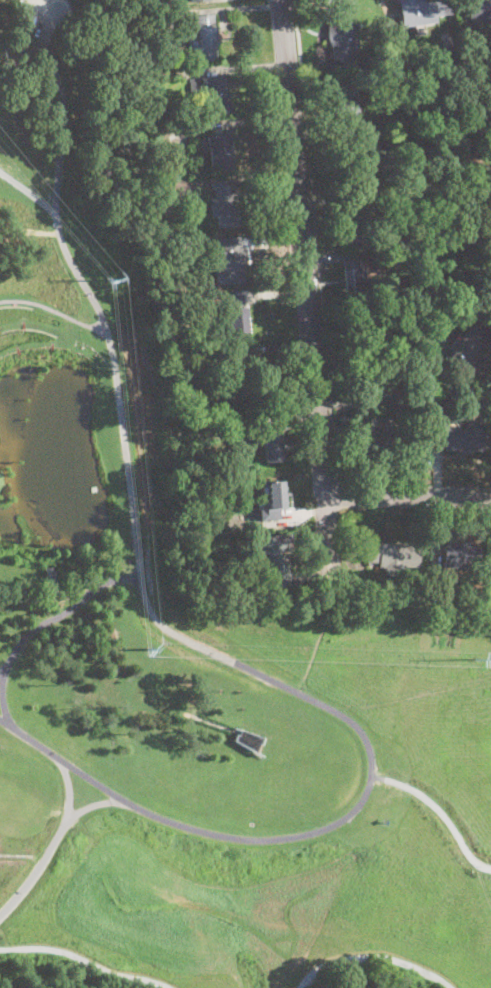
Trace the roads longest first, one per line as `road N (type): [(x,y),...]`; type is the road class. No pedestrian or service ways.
road 1 (residential): [(280,0),(332,600)]
road 2 (residential): [(324,499),(490,500)]

